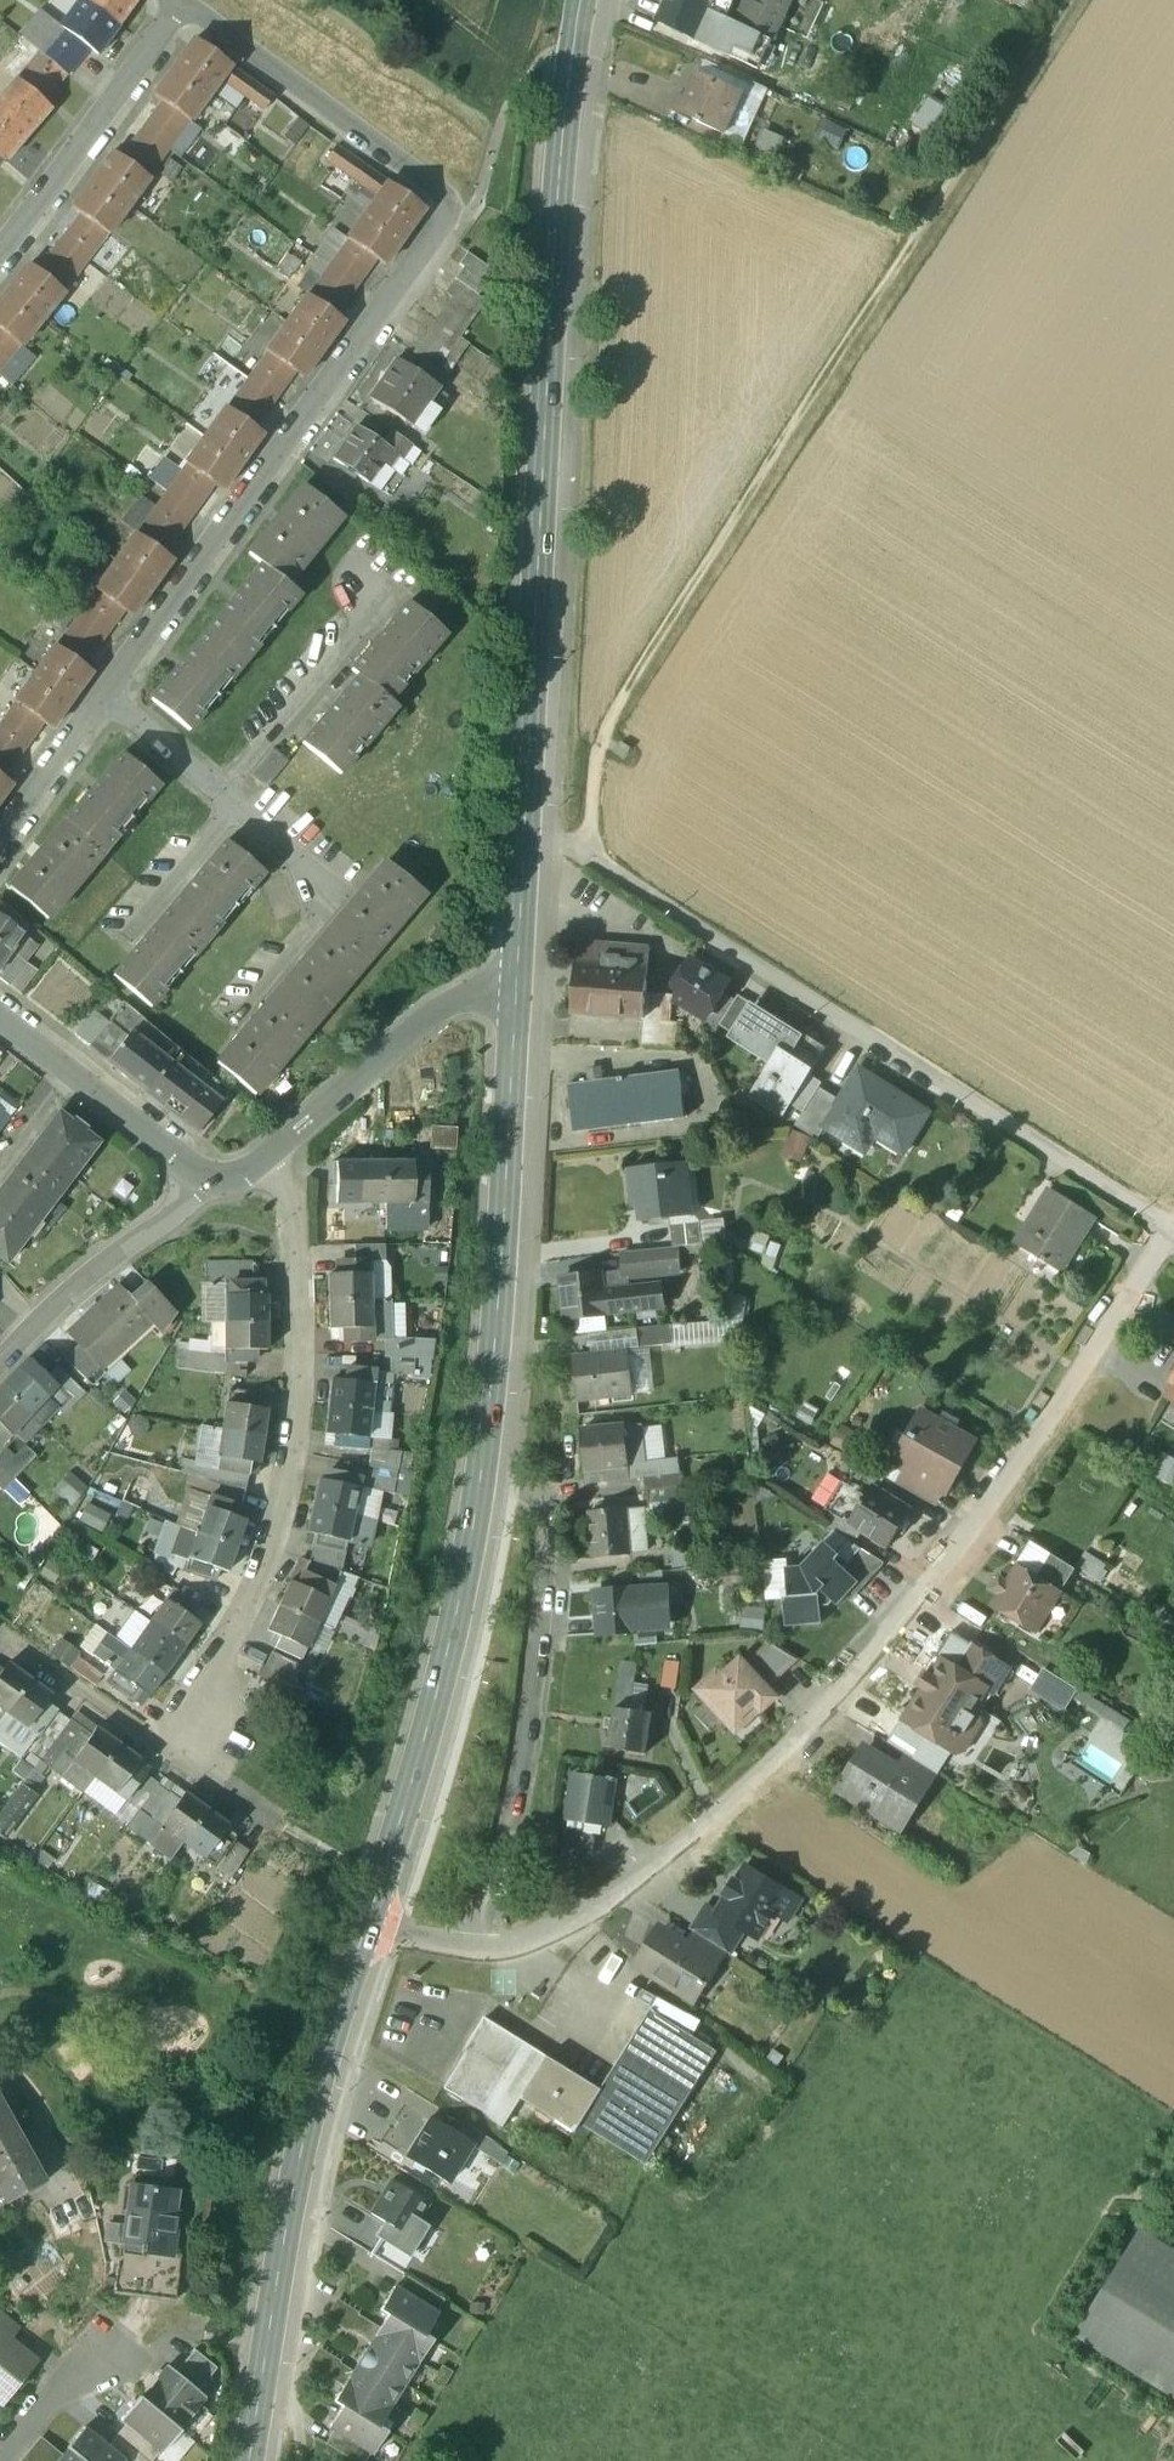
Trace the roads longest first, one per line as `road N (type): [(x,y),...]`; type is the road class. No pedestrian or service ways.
road 1 (residential): [(366,1931),(484,1952),(530,1944),(584,1918),(732,1815),(857,1686),(1173,1248)]
road 2 (track): [(1068,0),(623,698),(597,769),(591,856)]
road 3 (secondary): [(366,1931),(429,1726),(471,1544),(497,1359),(514,990)]
road 4 (residential): [(103,695),(454,211),(179,12)]
road 5 (secondary): [(529,816),(555,190),(581,0)]
road 6 (residential): [(1173,1222),(529,816)]
road 7 (residential): [(263,1157),(296,1188),(307,1404),(284,1520),(203,1725)]
road 8 (secondary): [(248,2460),(304,2139),(366,1931)]
road 9 (residential): [(235,806),(334,889),(213,1050)]
road 10 (residential): [(263,1157),(431,1016),(495,989),(514,990)]
road 11 (residential): [(179,12),(0,251)]
road 12 (residential): [(0,1364),(76,1287),(168,1212),(213,1189)]
road 13 (residential): [(0,1019),(213,1189)]
road 14 (residential): [(220,790),(375,602)]
road 15 (residential): [(0,839),(103,695)]
road 16 (secondary): [(514,990),(529,816)]
road 17 (residential): [(235,806),(132,941)]
road 18 (residential): [(0,2460),(104,2341)]
road 19 (residential): [(103,695),(220,790)]

